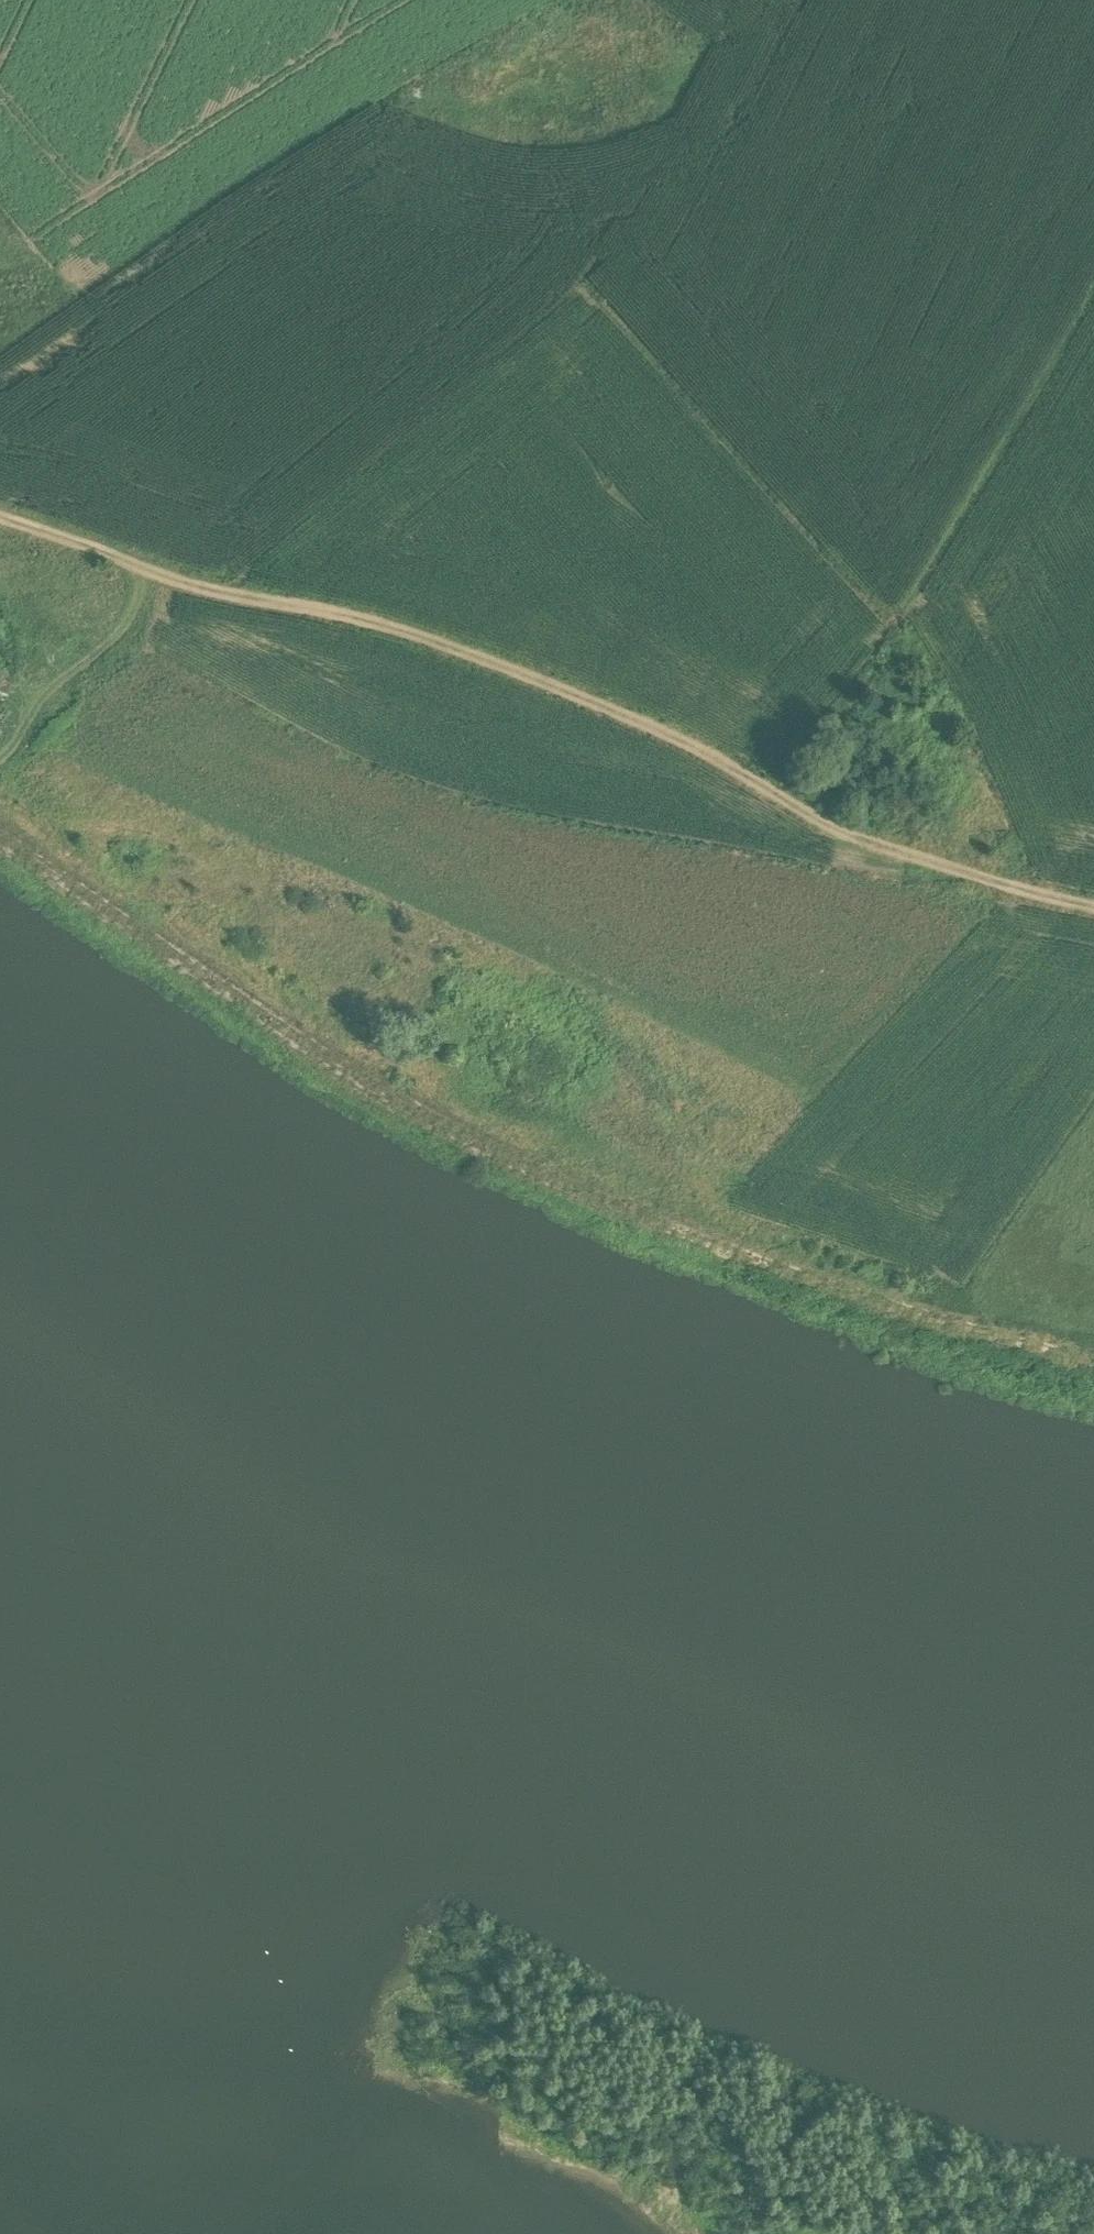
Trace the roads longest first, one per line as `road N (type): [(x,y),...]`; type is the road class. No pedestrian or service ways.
road 1 (track): [(1093,909),(992,885),(854,836),(687,748),(440,643),(211,595),(0,517)]

